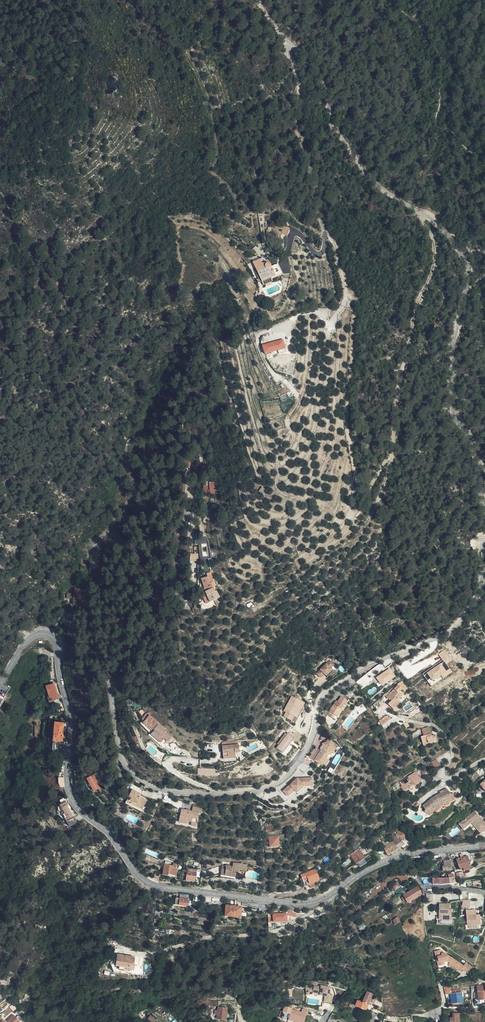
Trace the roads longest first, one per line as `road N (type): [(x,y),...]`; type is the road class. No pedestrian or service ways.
road 1 (tertiary): [(484,846),(393,858),(311,903),(151,884),(70,797),(59,640),(43,632),(28,640),(0,684)]
road 2 (residential): [(484,546),(480,589),(463,618),(329,689),(308,746),(277,784),(171,791),(138,779),(121,756)]
road 3 (track): [(417,209),(436,260),(415,309),(393,455),(373,519),(355,542),(253,609)]

